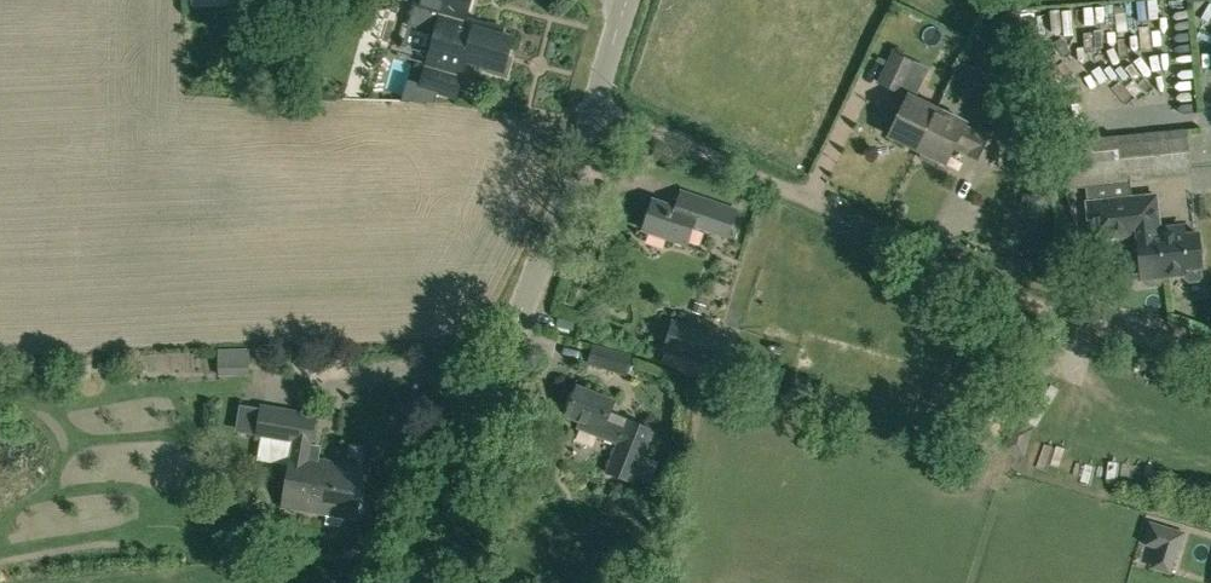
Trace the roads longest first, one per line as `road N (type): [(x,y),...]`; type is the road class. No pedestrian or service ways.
road 1 (track): [(1210,353),(913,252),(595,109)]
road 2 (unclassified): [(414,582),(632,0)]

